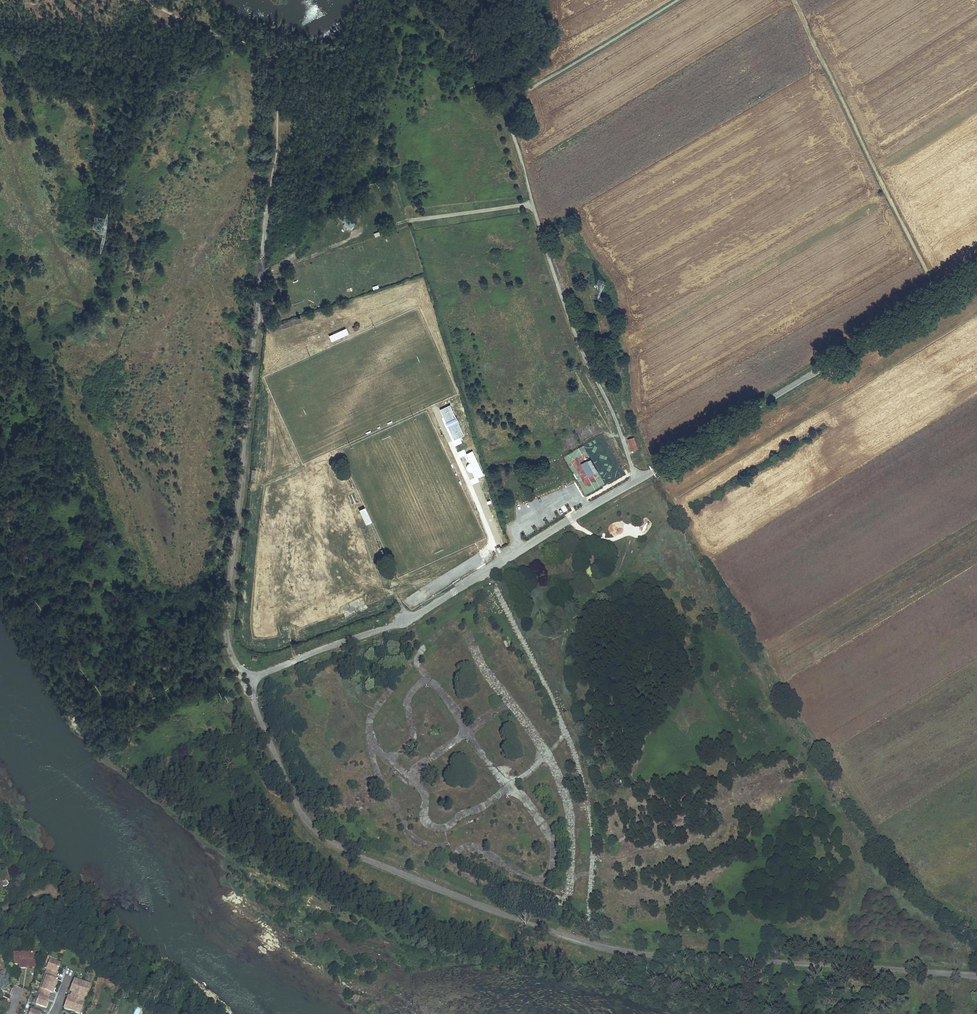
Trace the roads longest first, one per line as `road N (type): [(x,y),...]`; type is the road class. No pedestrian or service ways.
road 1 (unclassified): [(253,678),(301,813),(328,840),(394,870),(540,928),(630,951),(976,976)]
road 2 (unclassified): [(976,270),(409,620),(253,678)]
road 3 (unclassified): [(253,678),(231,656),(227,629),(262,259)]
road 4 (track): [(150,0),(263,50),(277,75),(262,259)]
road 5 (track): [(938,295),(794,0)]

